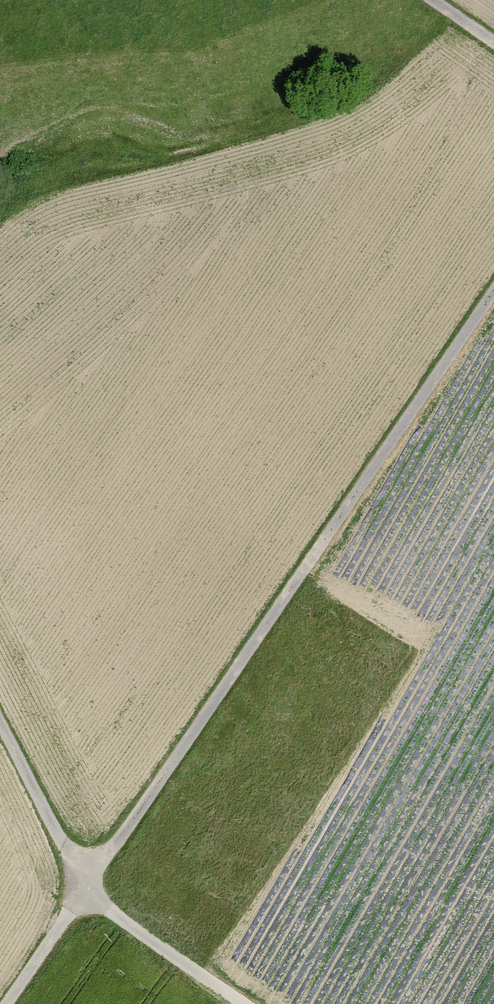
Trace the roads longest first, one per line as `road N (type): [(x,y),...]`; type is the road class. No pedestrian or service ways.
road 1 (track): [(493,295),(84,889)]
road 2 (track): [(84,889),(250,1003)]
road 3 (track): [(0,722),(84,889)]
road 4 (track): [(84,889),(5,1003)]

